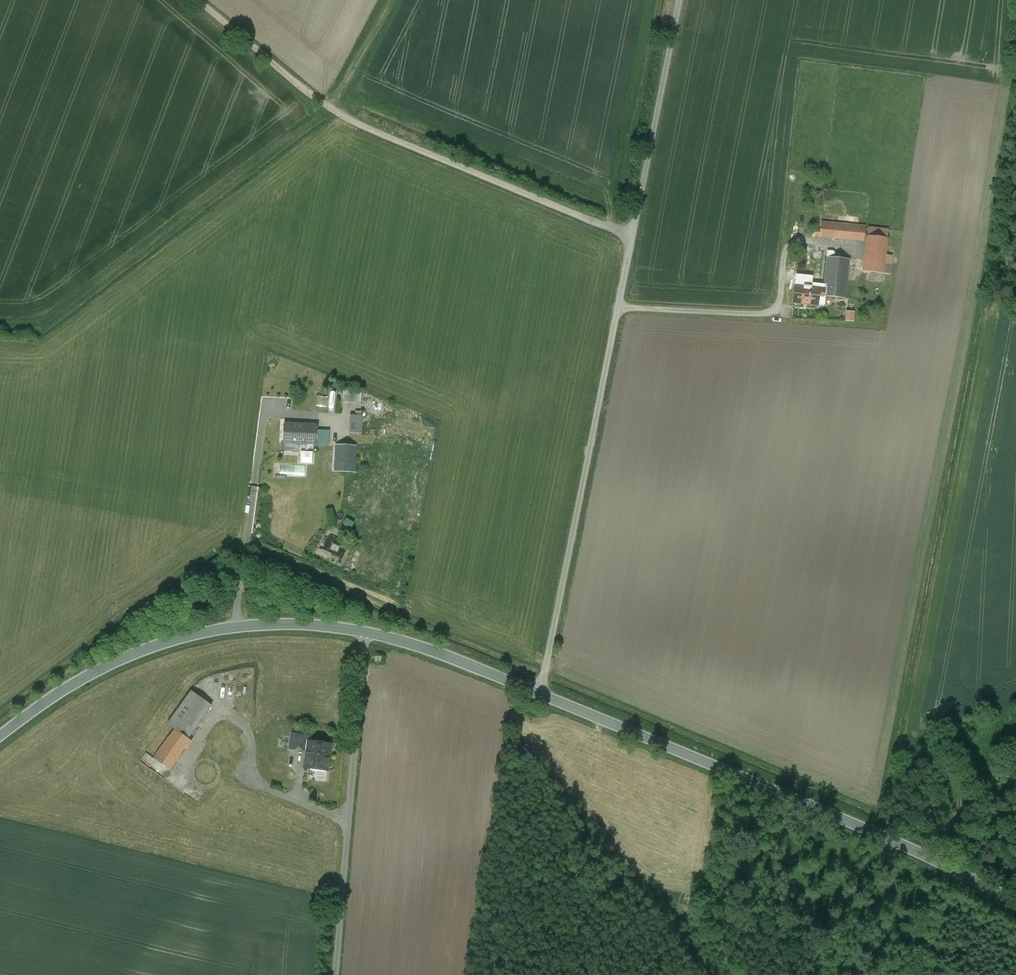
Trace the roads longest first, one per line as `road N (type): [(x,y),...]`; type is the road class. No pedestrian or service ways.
road 1 (tertiary): [(1015,903),(681,753),(438,653),(366,633)]
road 2 (track): [(195,0),(331,110),(632,236)]
road 3 (track): [(632,236),(538,693)]
road 4 (tertiary): [(366,633),(273,625),(164,642),(84,678),(0,737)]
road 5 (unclassified): [(336,974),(366,633)]
road 6 (track): [(679,0),(632,236)]
road 7 (track): [(339,113),(395,0)]

